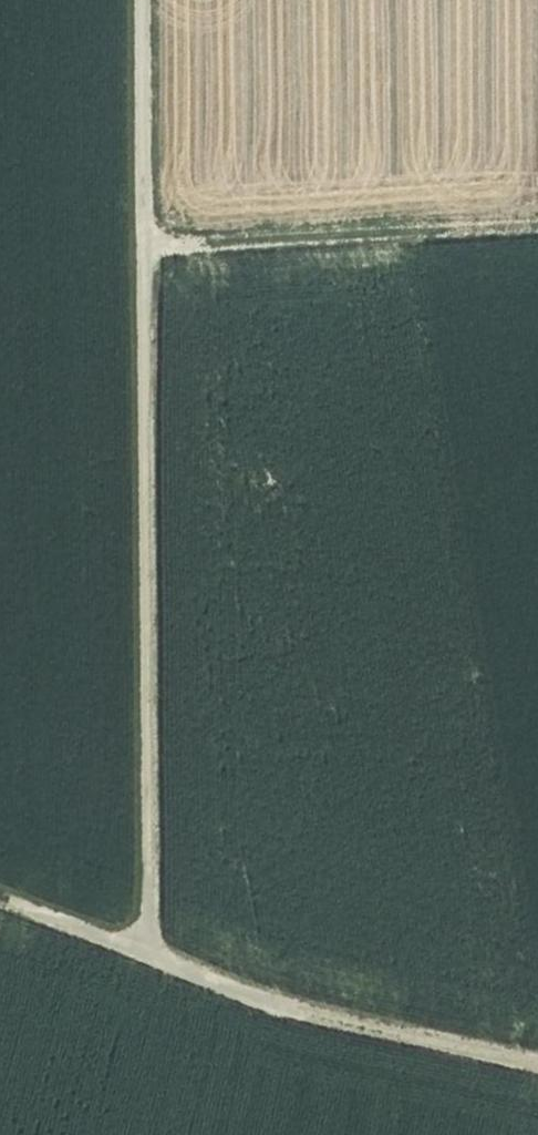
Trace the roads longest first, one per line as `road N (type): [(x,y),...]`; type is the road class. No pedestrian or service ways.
road 1 (track): [(158,949),(149,0)]
road 2 (track): [(0,894),(158,949),(537,1057)]
road 3 (track): [(151,238),(537,216)]

